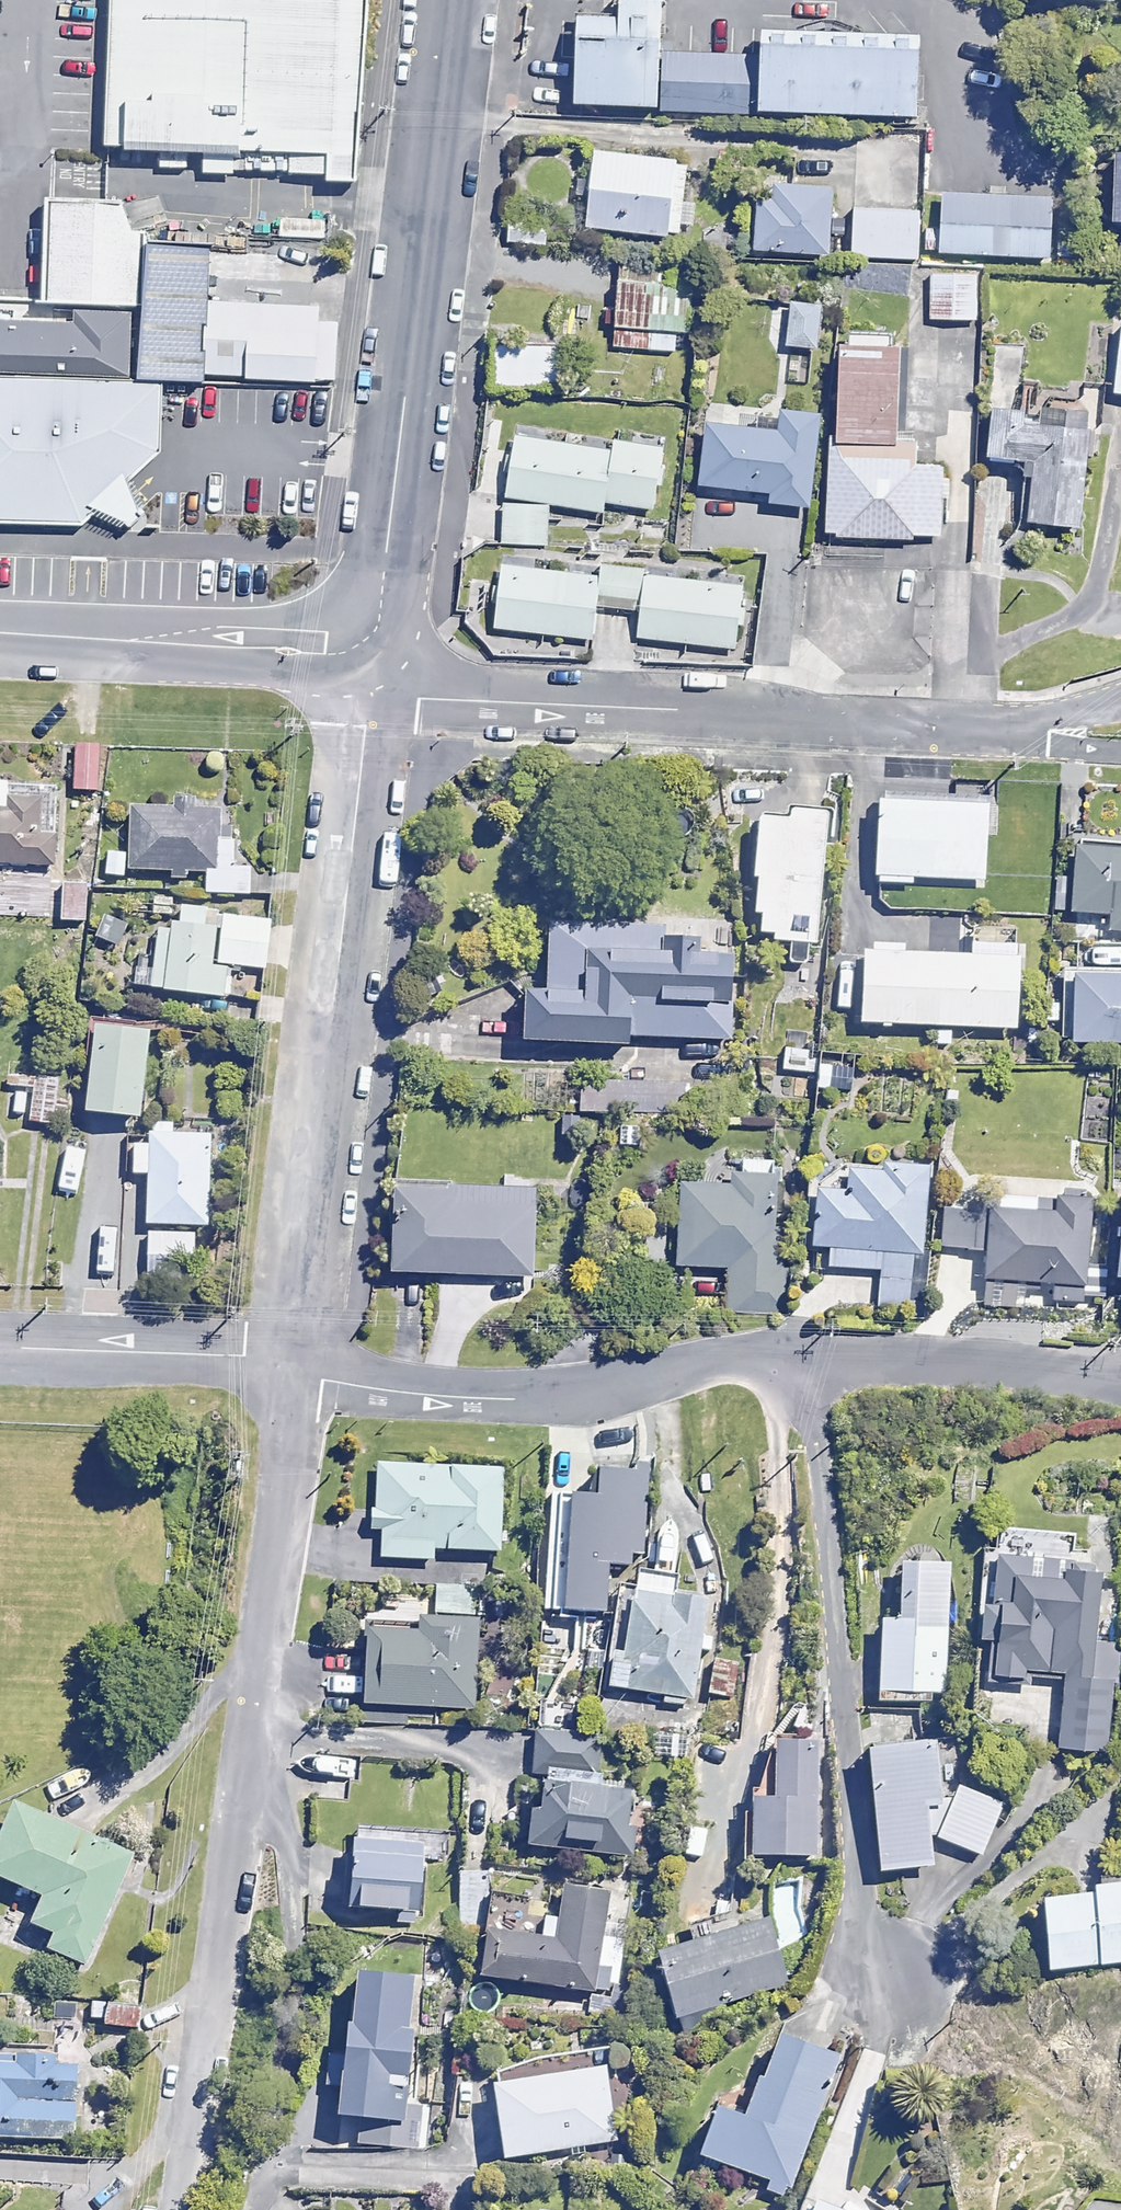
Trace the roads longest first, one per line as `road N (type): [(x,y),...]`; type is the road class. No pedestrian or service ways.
road 1 (residential): [(287,1374),(184,2209)]
road 2 (residential): [(287,1374),(554,1402),(681,1371),(739,1367),(885,1366),(1120,1392)]
road 3 (residential): [(360,645),(364,728),(287,1374)]
road 4 (residential): [(456,0),(378,611),(360,645)]
road 5 (residential): [(993,737),(478,700),(423,682),(360,645)]
road 6 (residential): [(360,645),(321,657),(0,632)]
road 7 (residential): [(0,1357),(287,1374)]
road 8 (residential): [(1120,690),(993,737)]
road 9 (residential): [(1120,752),(993,737)]

